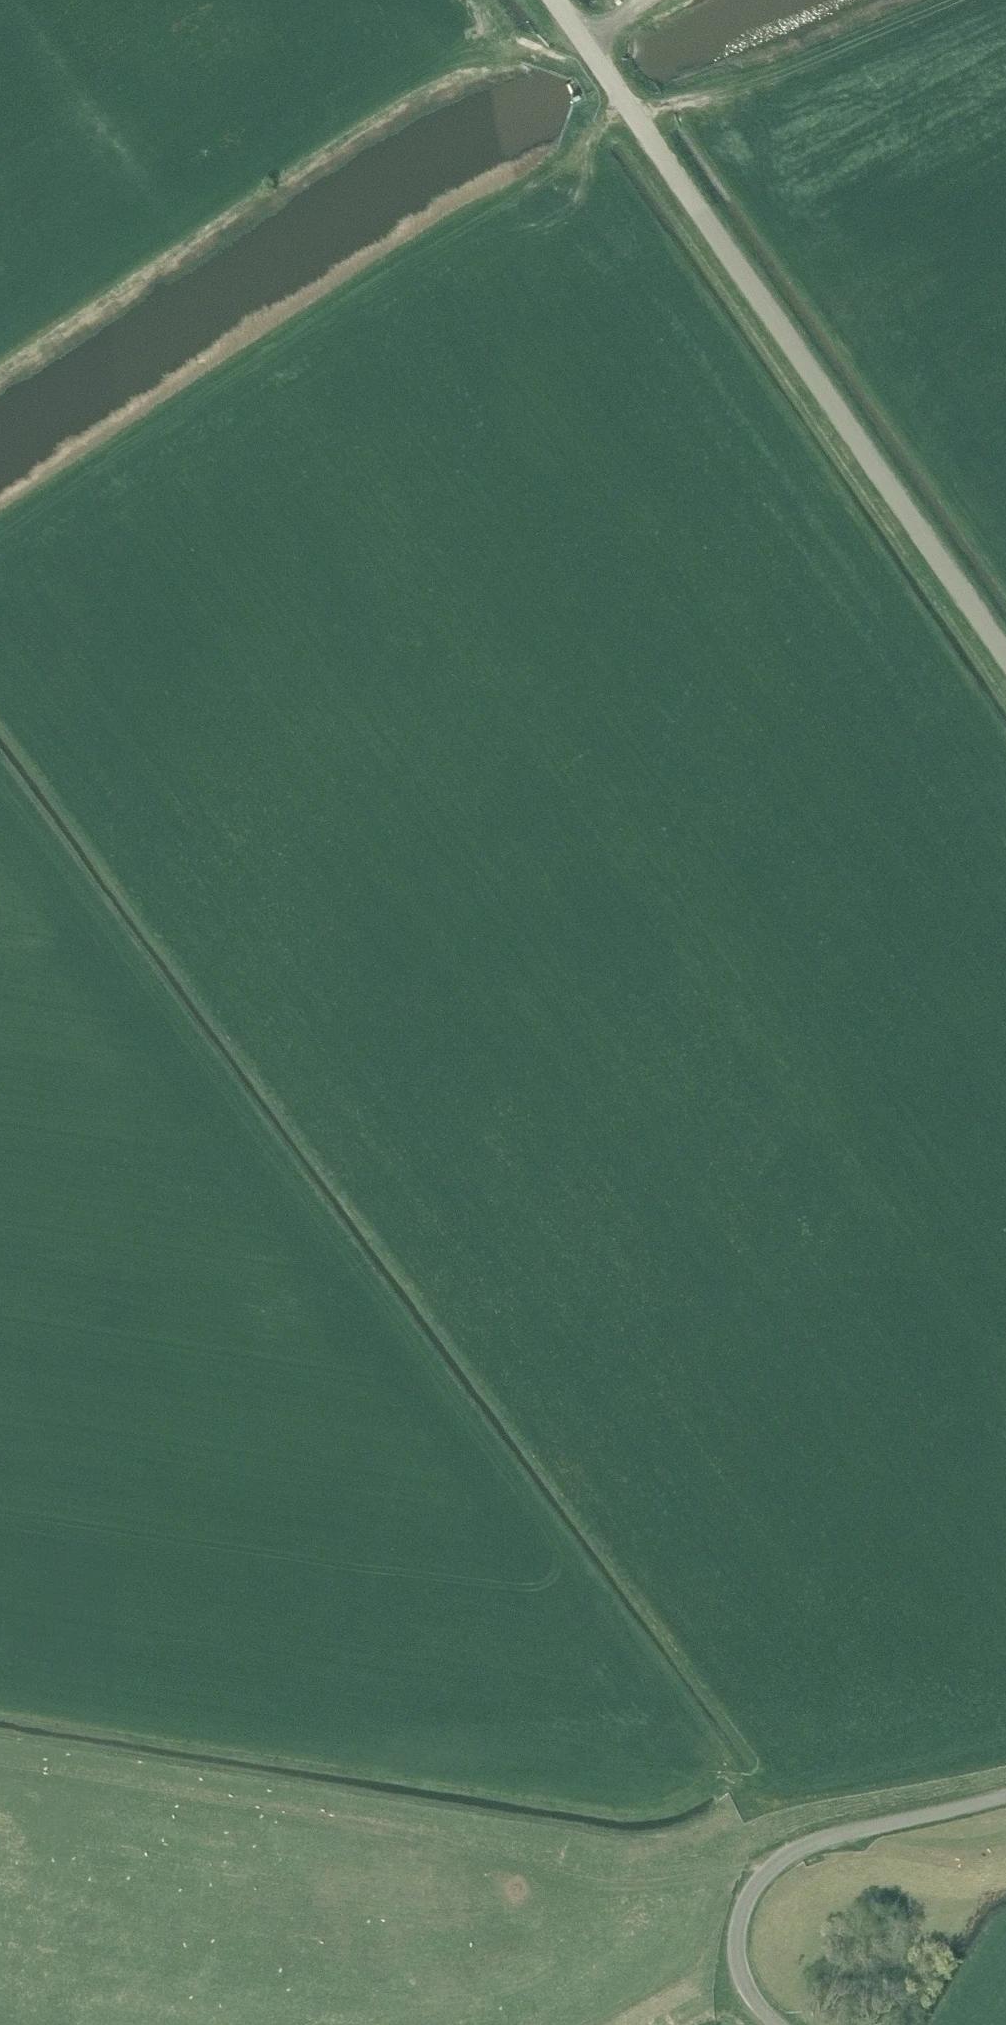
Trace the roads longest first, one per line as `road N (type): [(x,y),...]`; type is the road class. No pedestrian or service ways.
road 1 (unclassified): [(1005,664),(555,0)]
road 2 (unclassified): [(757,2024),(748,2009),(746,1951),(762,1898),(811,1862),(1005,1812)]

